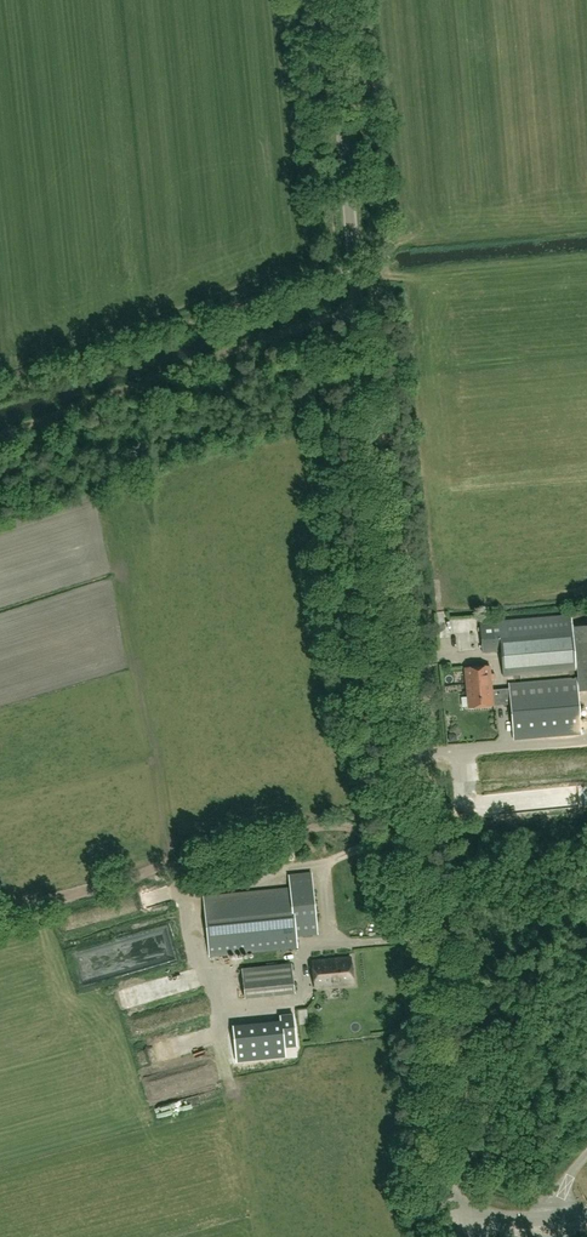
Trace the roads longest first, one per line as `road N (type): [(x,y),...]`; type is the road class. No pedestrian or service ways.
road 1 (unclassified): [(445,1236),(330,0)]
road 2 (track): [(382,844),(332,827),(0,917)]
road 3 (track): [(0,428),(358,302)]

